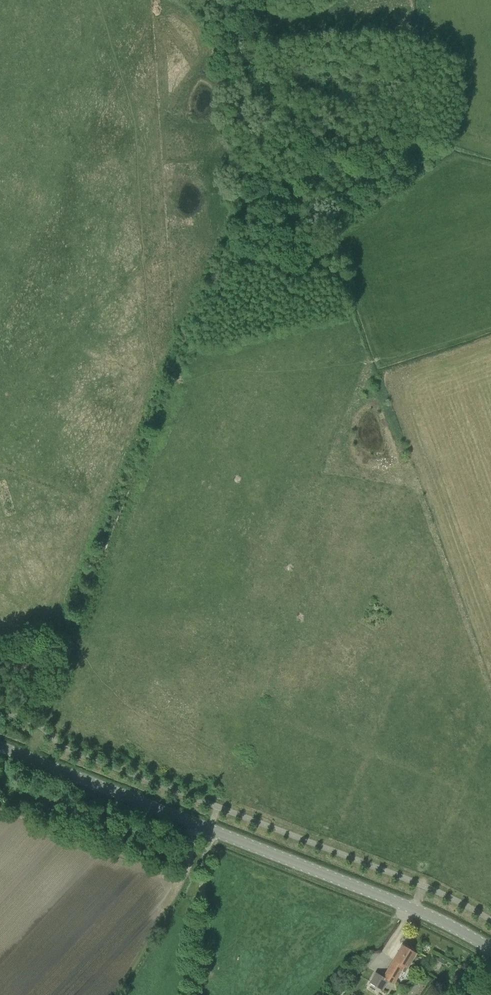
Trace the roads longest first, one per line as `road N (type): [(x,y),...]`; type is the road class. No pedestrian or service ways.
road 1 (secondary): [(0,747),(406,905),(490,949)]

